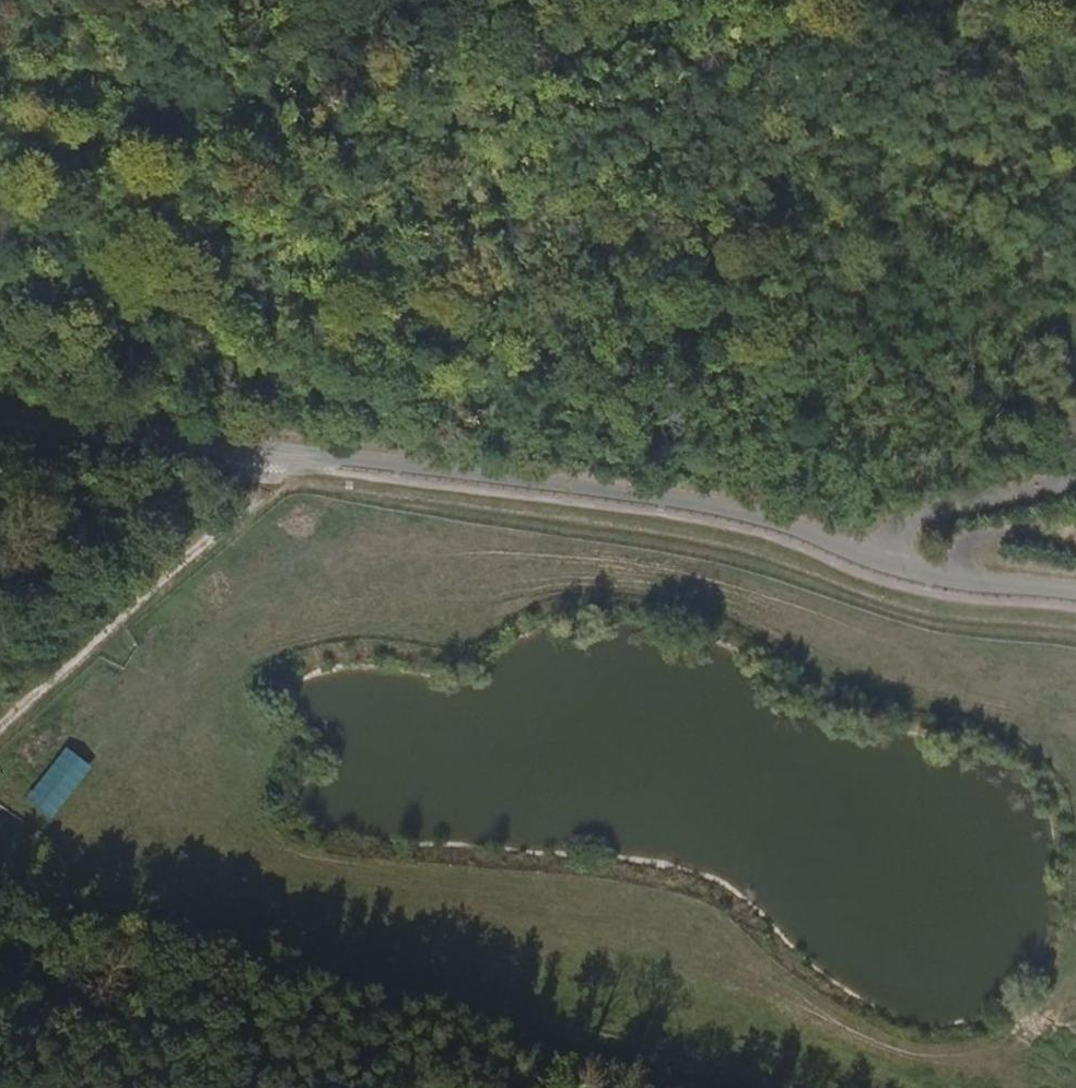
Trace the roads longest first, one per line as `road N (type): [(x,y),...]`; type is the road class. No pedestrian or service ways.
road 1 (unclassified): [(885,566),(763,515),(457,470),(115,442),(0,411)]
road 2 (track): [(699,1087),(263,959),(0,906)]
road 3 (track): [(0,708),(280,456)]
road 4 (unclassified): [(885,566),(901,533),(1075,473)]
road 5 (unclassified): [(1075,590),(885,566)]

